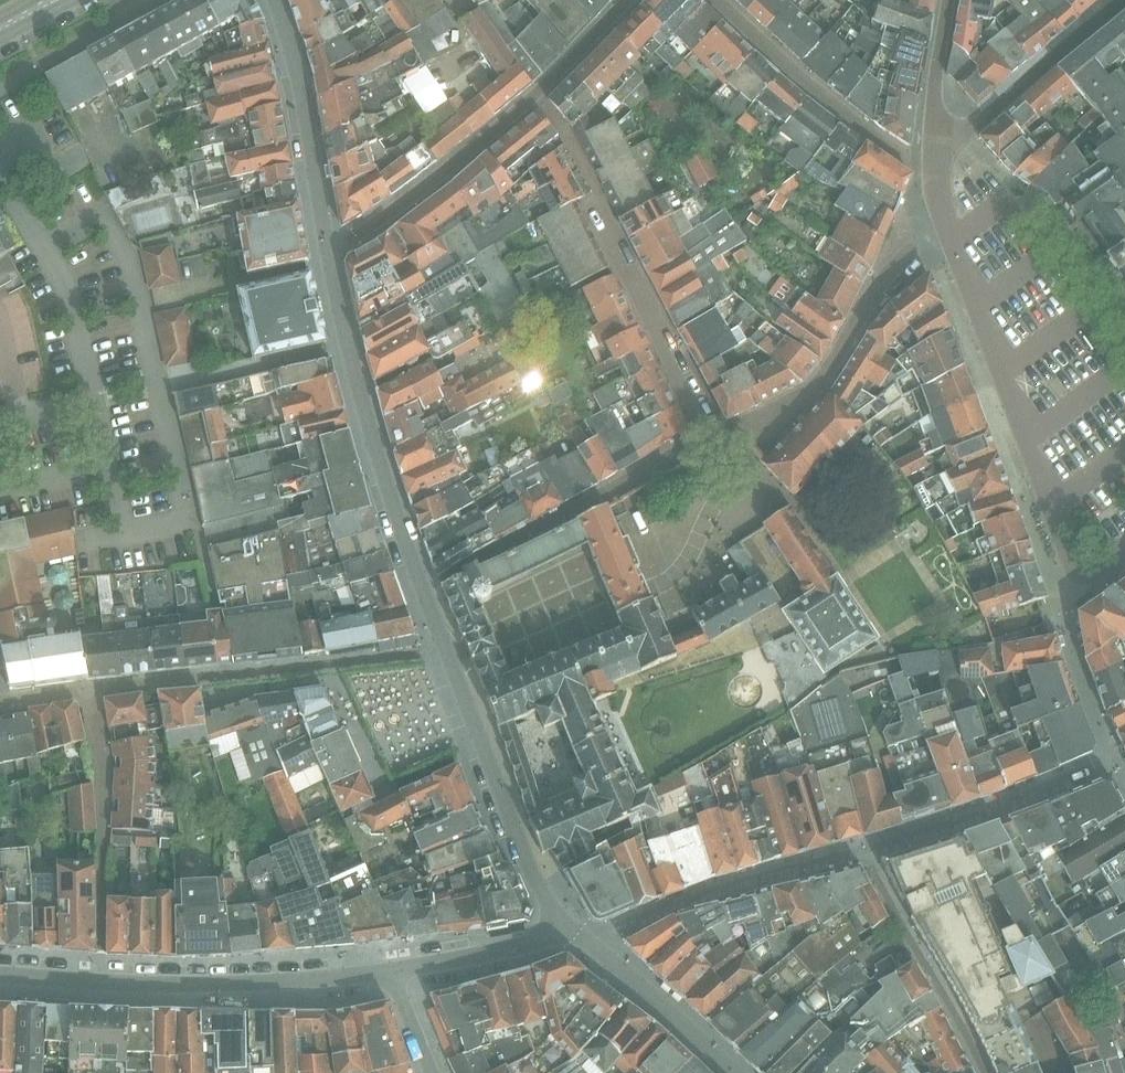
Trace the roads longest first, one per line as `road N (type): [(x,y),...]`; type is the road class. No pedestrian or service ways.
road 1 (residential): [(446,649),(528,867),(578,934),(391,970)]
road 2 (residential): [(1124,550),(1079,571),(1070,565),(950,233)]
road 3 (residential): [(328,256),(348,345),(446,649)]
road 4 (residential): [(391,970),(248,983),(0,975)]
road 5 (residential): [(707,436),(565,132),(538,96)]
road 6 (residential): [(90,692),(446,649)]
road 7 (residential): [(707,436),(814,391),(883,279),(906,256),(950,233)]
road 8 (residential): [(936,179),(817,93),(718,0)]
road 9 (residential): [(328,256),(538,96)]
road 10 (residential): [(276,0),(302,96),(328,256)]
road 11 (residential): [(1124,0),(981,121),(934,150)]
road 12 (residential): [(934,150),(949,0)]
road 13 (residential): [(538,96),(626,0)]

